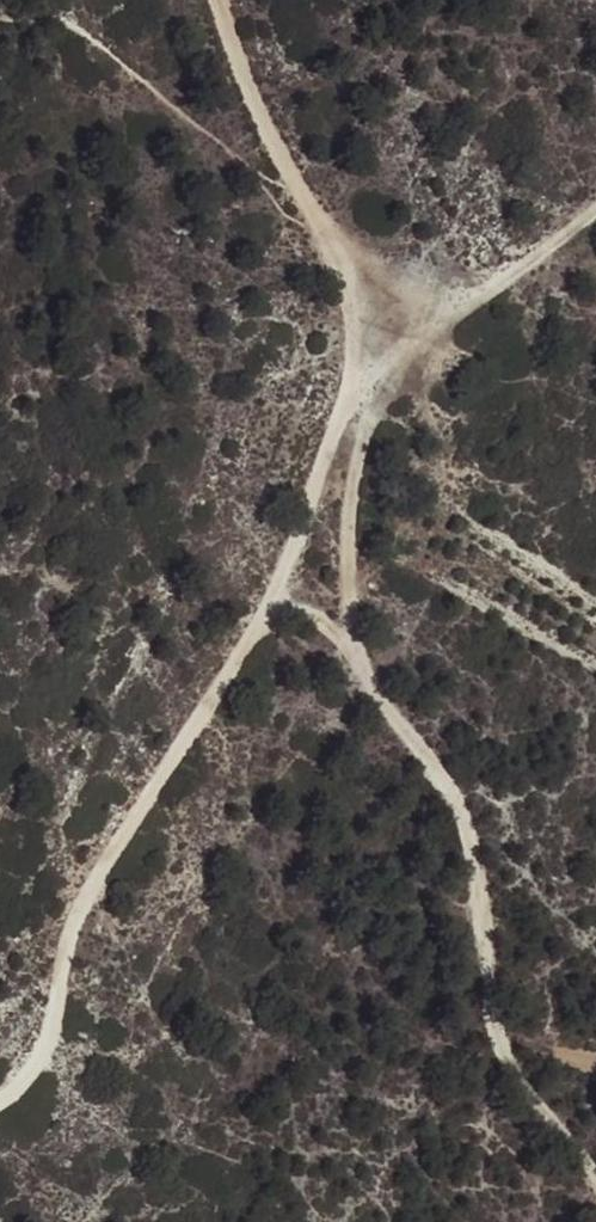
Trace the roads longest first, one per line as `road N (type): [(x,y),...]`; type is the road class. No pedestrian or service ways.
road 1 (track): [(0,1076),(30,1056),(56,1009),(95,867),(237,663),(333,448),(384,373)]
road 2 (track): [(272,592),(417,725),(455,779),(469,809),(477,936),(503,1034),(569,1148),(595,1174)]
road 3 (track): [(384,373),(273,123),(242,0)]
road 4 (track): [(595,215),(384,373)]

